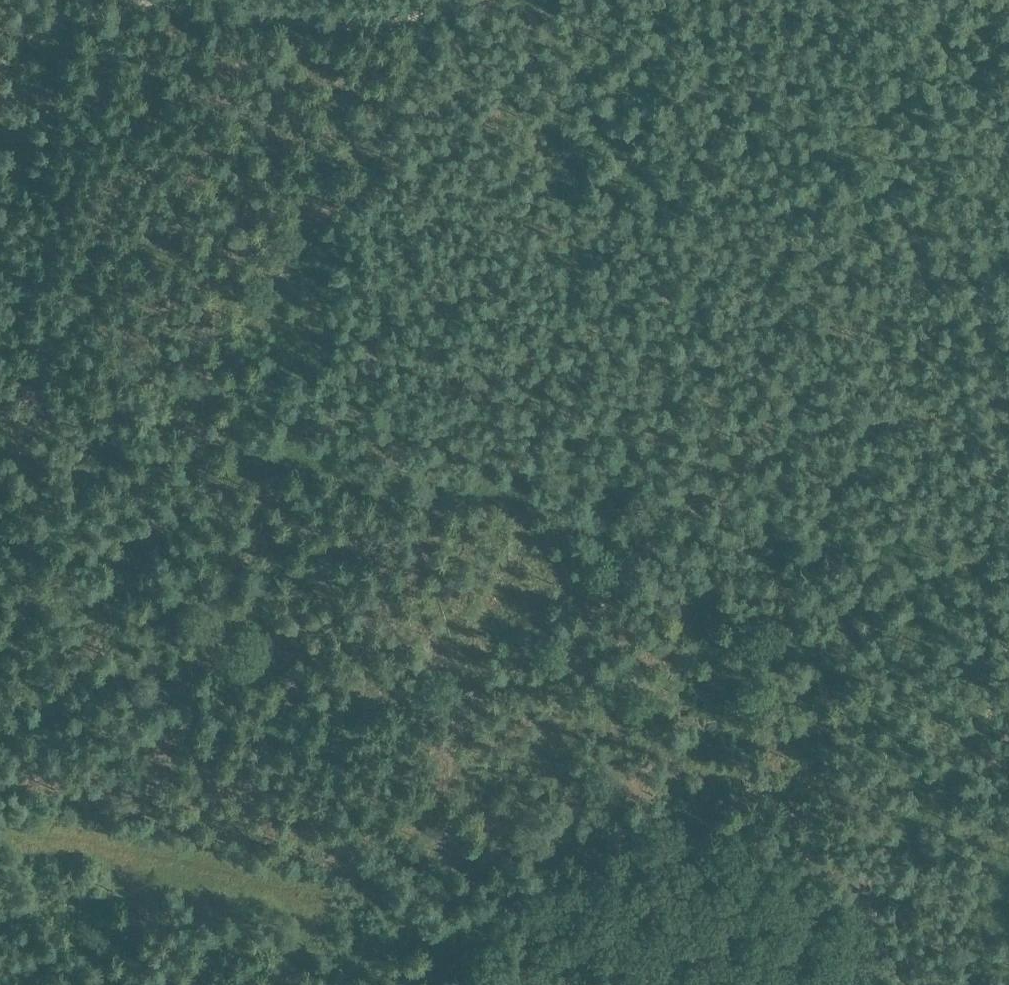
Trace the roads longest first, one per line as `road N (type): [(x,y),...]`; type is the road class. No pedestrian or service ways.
road 1 (track): [(84,0),(334,35),(396,27),(486,0)]

